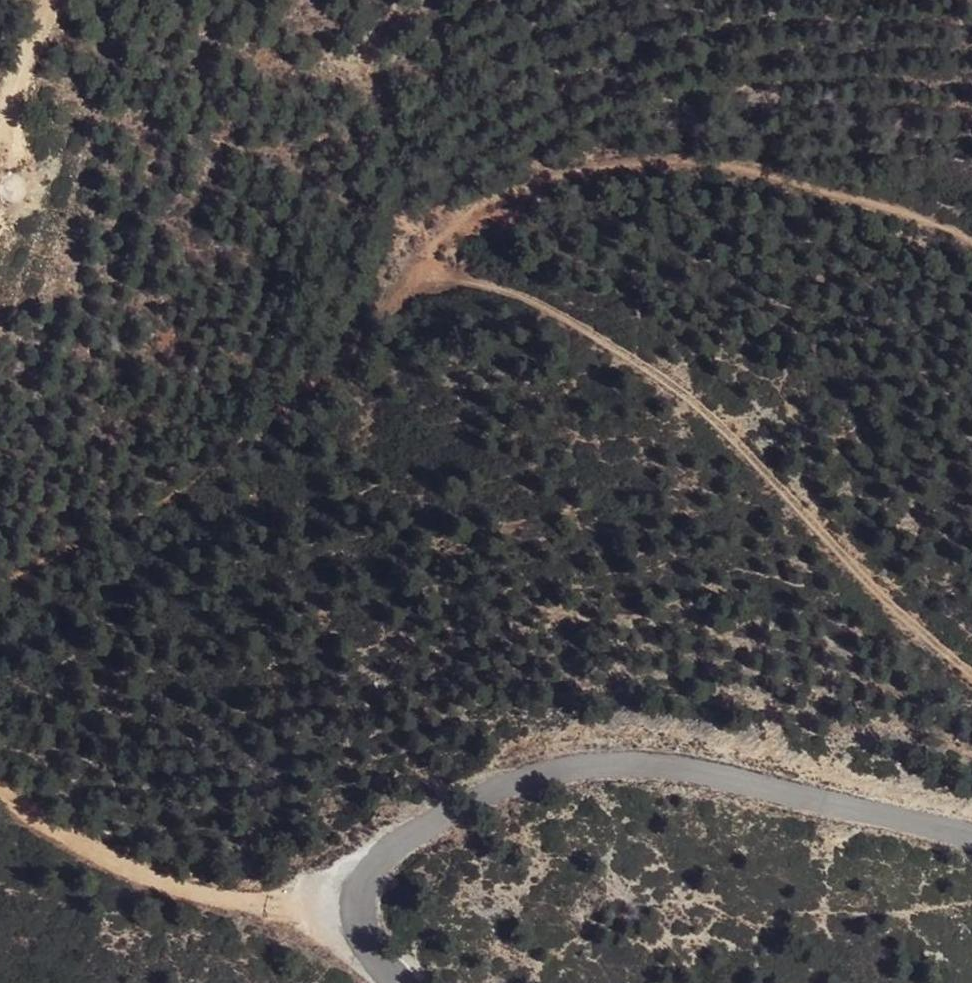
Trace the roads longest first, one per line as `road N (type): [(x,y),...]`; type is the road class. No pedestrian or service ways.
road 1 (track): [(971,669),(700,403),(594,336),(445,274),(431,258),(445,236),(552,167),(612,158),(735,168),(971,245)]
road 2 (unclassified): [(400,982),(361,933),(355,905),(363,875),(386,848),(536,775),(651,766),(971,834)]
road 3 (track): [(357,919),(247,903),(129,871),(39,828),(0,793)]
road 4 (track): [(0,146),(59,0)]

